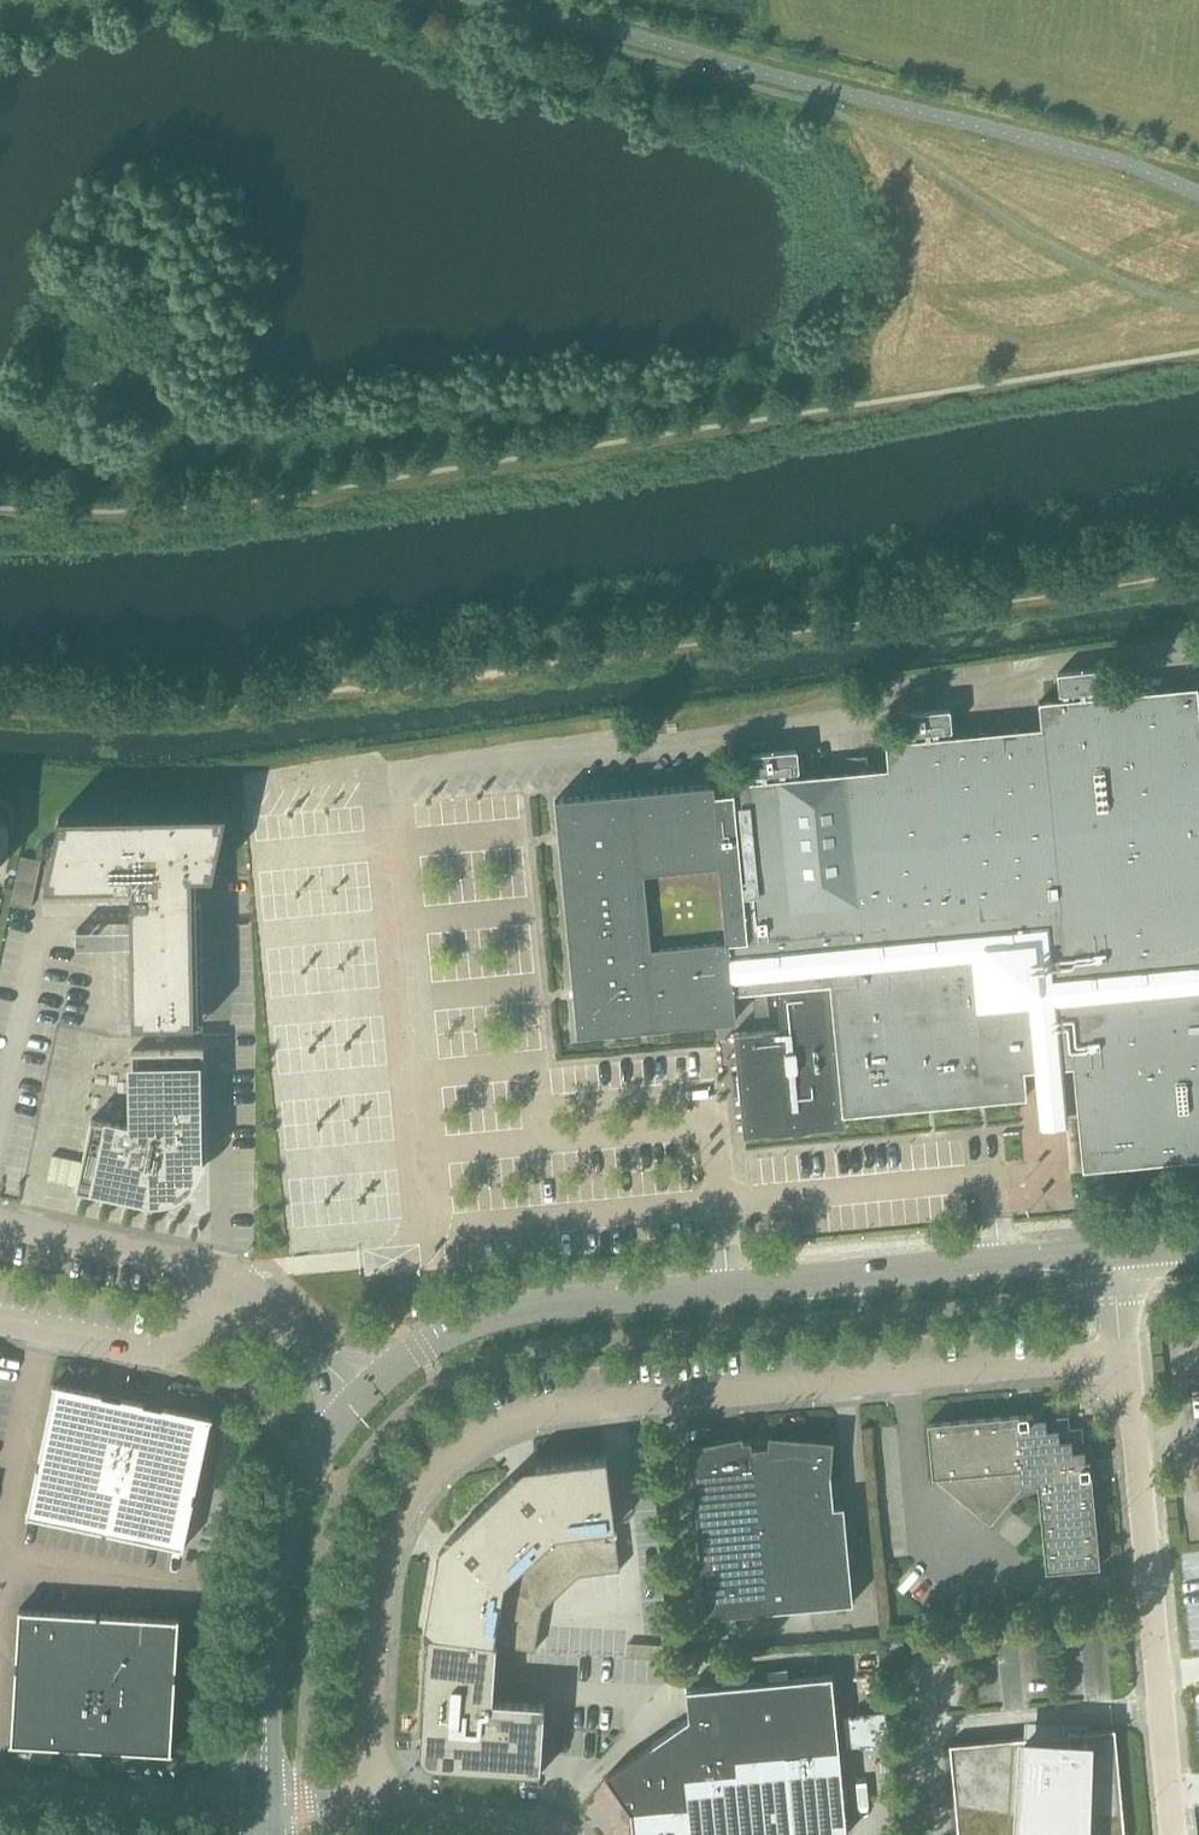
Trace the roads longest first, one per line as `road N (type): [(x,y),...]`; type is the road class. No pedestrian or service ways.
road 1 (unclassified): [(370,1811),(379,1584),(411,1504),(485,1437),(562,1405),(1126,1357)]
road 2 (tertiary): [(357,1399),(438,1336),(515,1308),(1115,1250)]
road 3 (unclassified): [(1173,1834),(1126,1357)]
road 4 (tertiary): [(263,1805),(276,1565),(296,1487),(357,1399)]
road 5 (unclassified): [(0,1319),(158,1356),(247,1298)]
road 6 (unclassified): [(0,1789),(263,1805)]
road 7 (unclassified): [(247,1298),(188,1263),(0,1218)]
road 8 (unclassified): [(370,1811),(521,1822),(559,1834)]
road 9 (unclassified): [(357,1399),(247,1298)]

